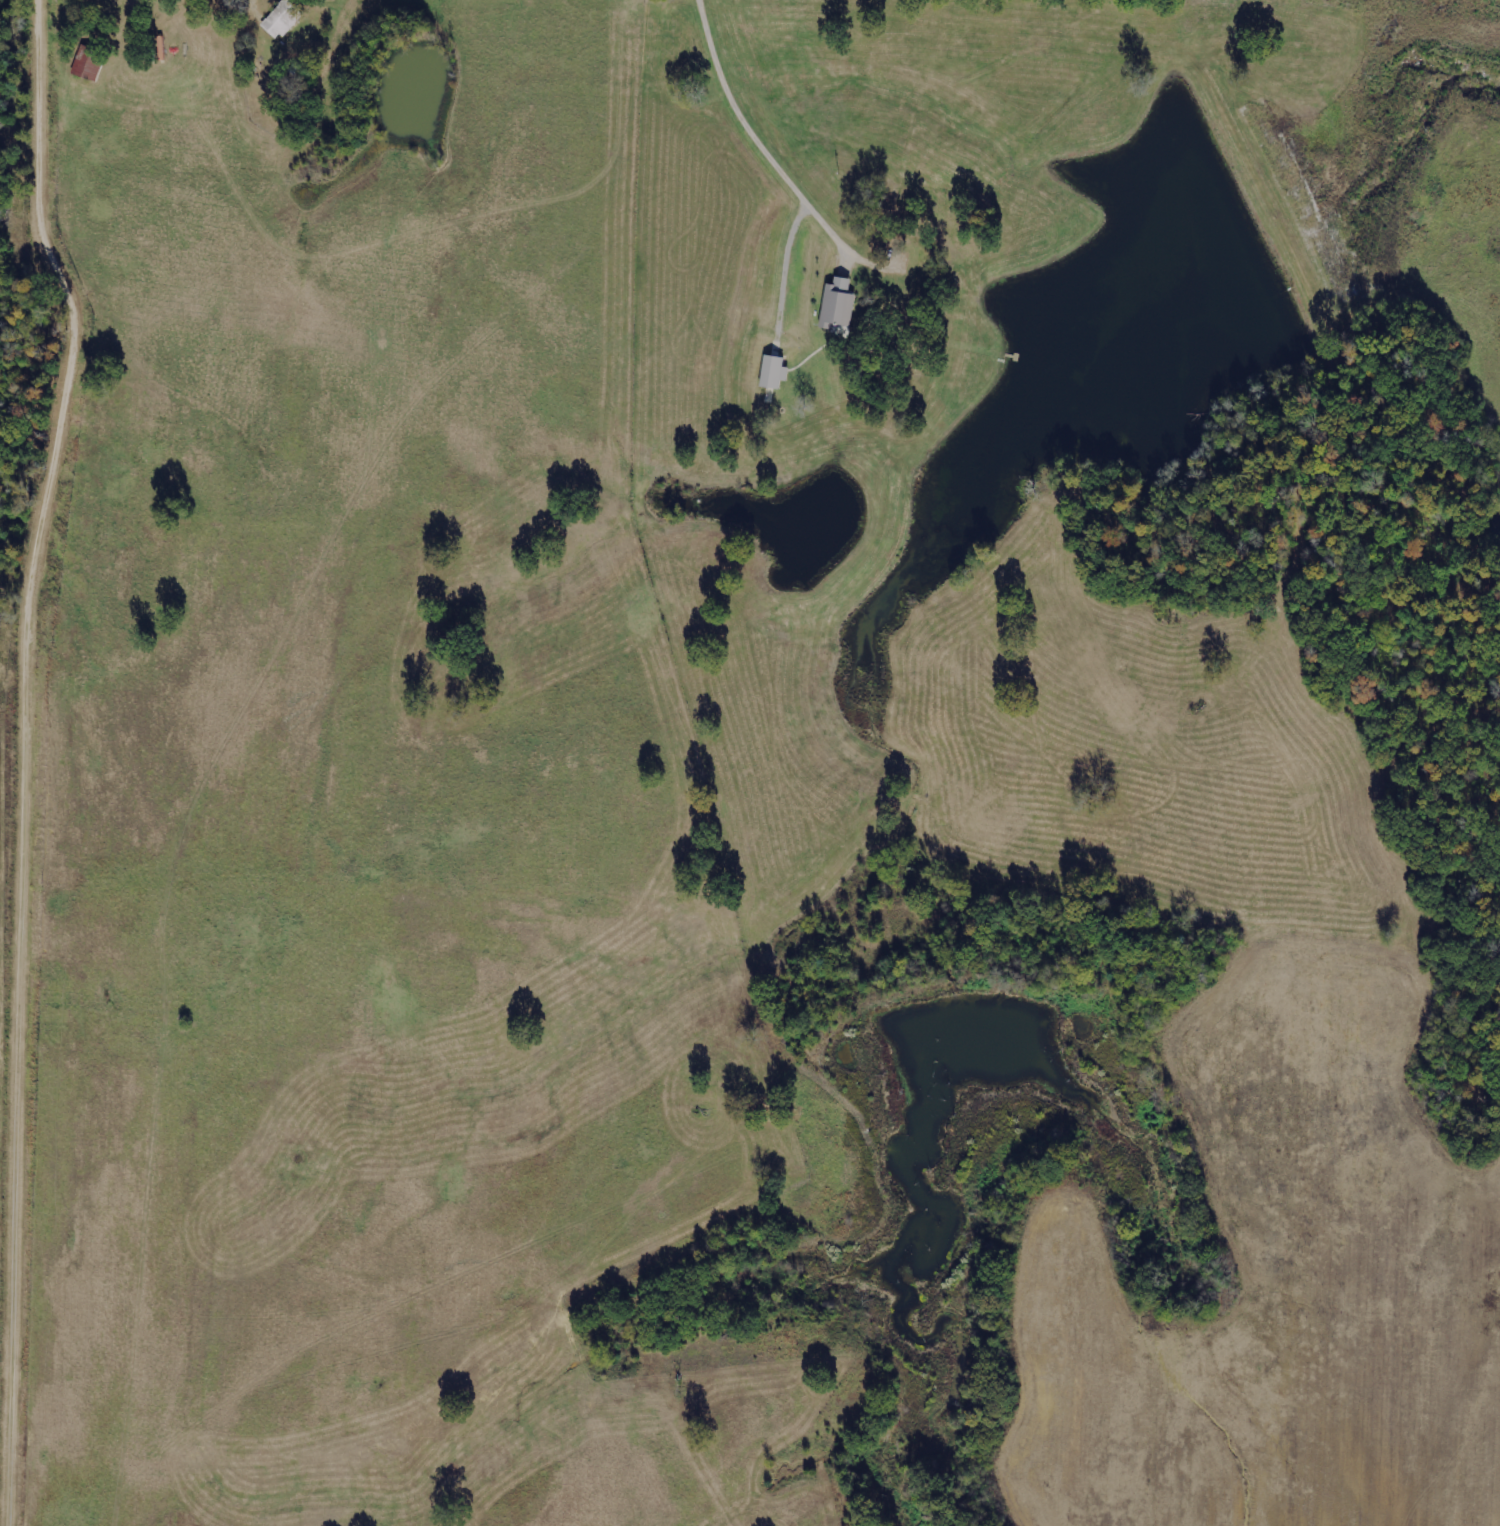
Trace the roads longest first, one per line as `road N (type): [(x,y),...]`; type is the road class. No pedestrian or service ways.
road 1 (residential): [(37,958),(46,635),(117,420),(117,307),(61,184),(61,0)]
road 2 (residential): [(22,1525),(37,958)]
road 3 (residential): [(1193,1525),(1046,1156)]

